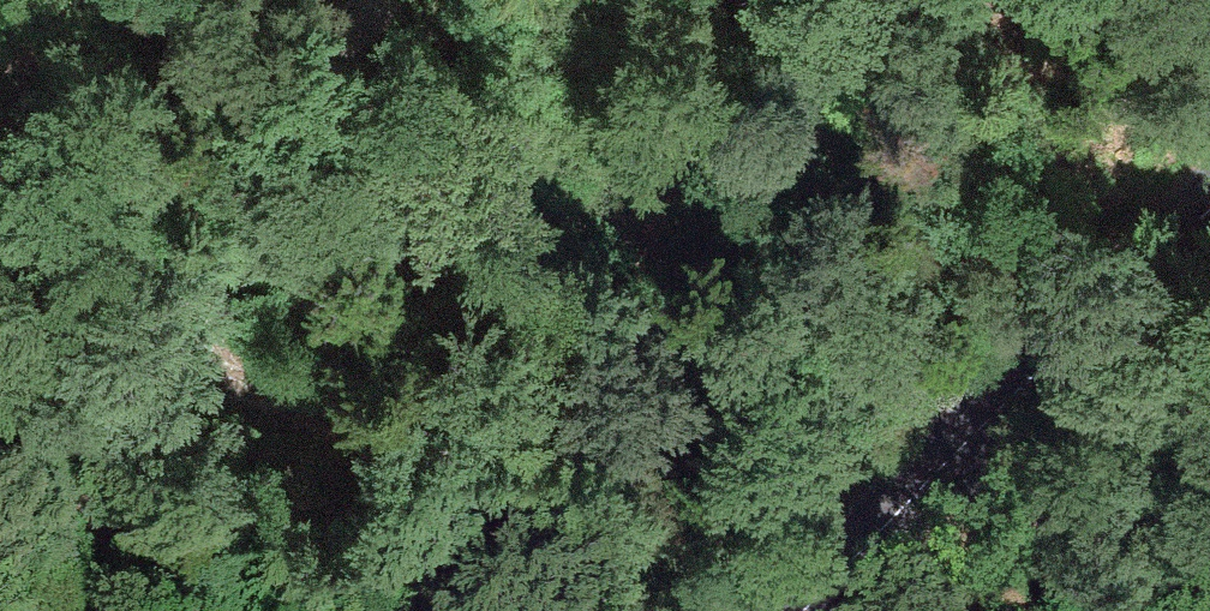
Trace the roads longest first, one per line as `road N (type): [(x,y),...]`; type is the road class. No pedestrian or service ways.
road 1 (track): [(185,332),(926,480)]
road 2 (tertiary): [(926,480),(1209,199)]
road 3 (track): [(185,332),(210,246),(386,0)]
road 4 (track): [(24,610),(113,484),(185,332)]
road 5 (unclassified): [(926,480),(1209,507)]
road 6 (track): [(0,290),(185,332)]
road 7 (tertiary): [(809,610),(926,480)]

